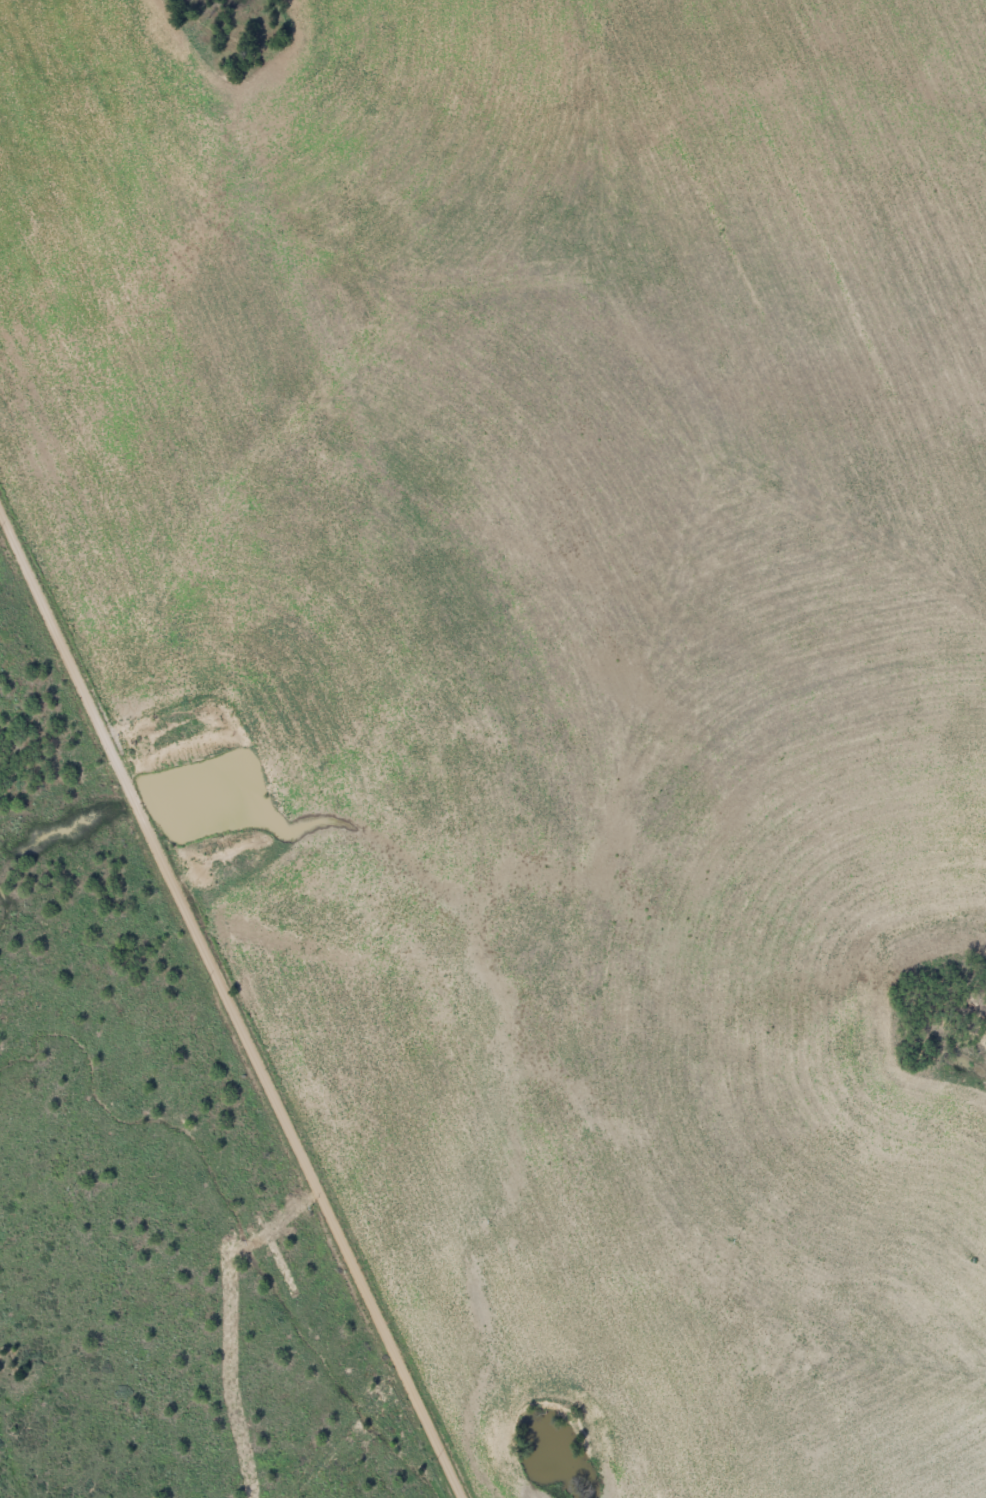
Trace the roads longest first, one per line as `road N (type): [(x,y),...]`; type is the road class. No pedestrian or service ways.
road 1 (residential): [(380,1317),(0,505)]
road 2 (residential): [(469,1497),(380,1317)]

